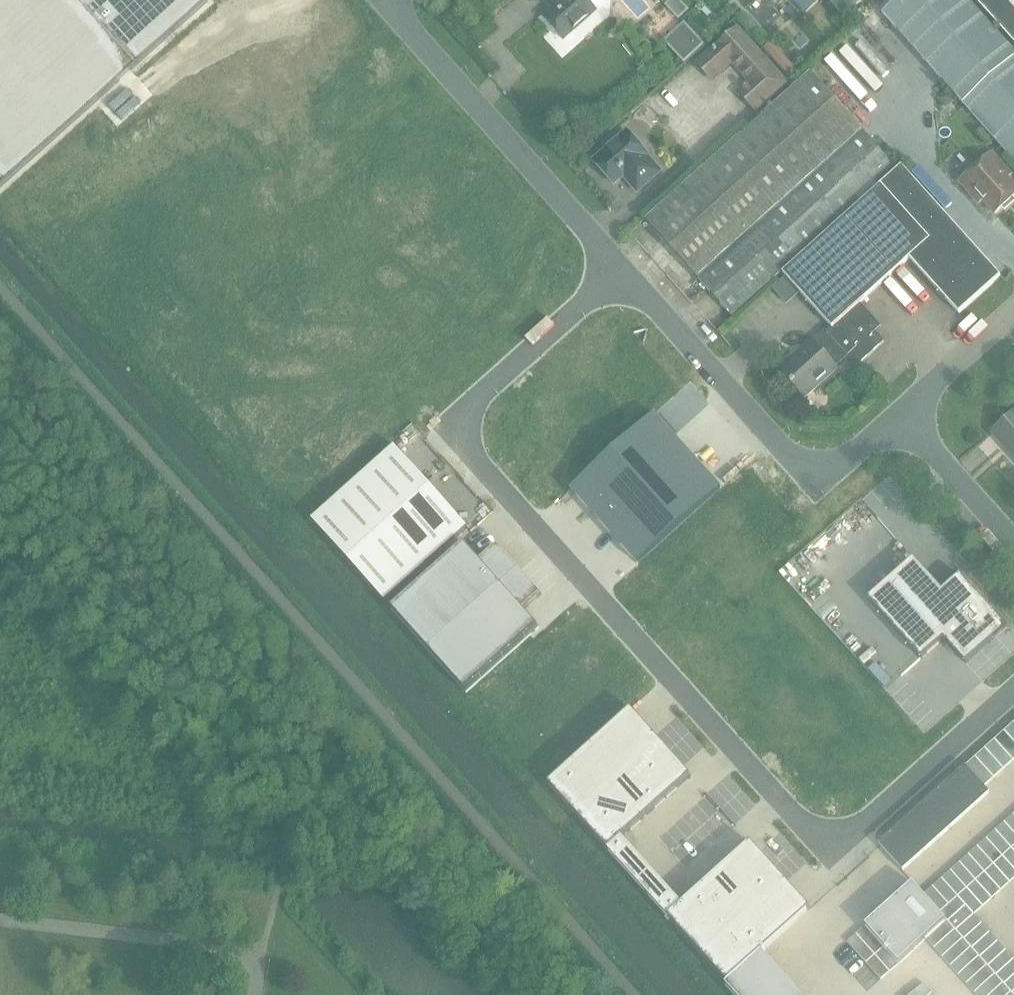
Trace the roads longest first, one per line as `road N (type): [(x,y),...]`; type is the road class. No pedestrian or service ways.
road 1 (unclassified): [(618,268),(448,426),(829,848),(1013,689)]
road 2 (unclassified): [(901,416),(818,483),(618,268)]
road 3 (unclassified): [(618,268),(384,0)]
road 4 (residential): [(259,994),(264,959),(0,923)]
road 5 (unclassified): [(1013,544),(901,416)]
road 6 (unclassified): [(901,416),(1013,314)]

